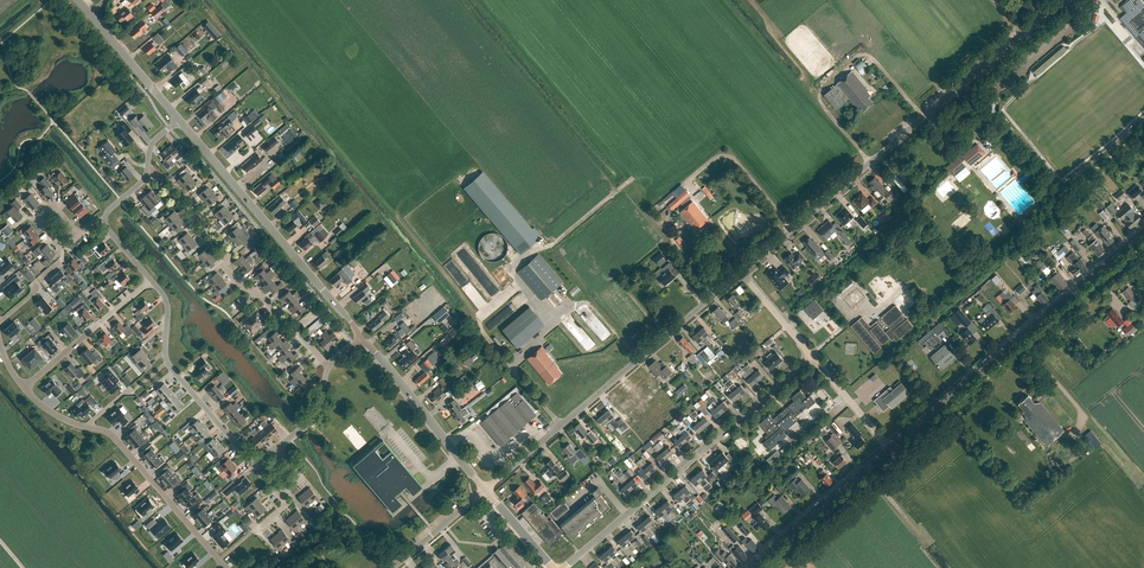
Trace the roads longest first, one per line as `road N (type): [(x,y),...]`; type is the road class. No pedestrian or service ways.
road 1 (unclassified): [(741,273),(1061,0)]
road 2 (unclassified): [(485,489),(741,273)]
road 3 (tertiary): [(890,447),(1143,230)]
road 4 (residential): [(563,567),(811,355)]
road 5 (tertiary): [(362,338),(178,119)]
road 6 (residential): [(327,367),(226,269),(222,243),(149,166)]
road 7 (residential): [(222,567),(112,436),(59,416),(24,388)]
road 8 (residential): [(150,281),(168,310),(167,363),(240,449),(257,458)]
road 9 (tertiary): [(485,489),(362,338)]
road 10 (tertiary): [(748,567),(890,447)]
road 11 (residential): [(24,388),(150,281)]
road 12 (tertiary): [(178,119),(78,0)]
road 13 (residential): [(890,447),(811,355)]
road 14 (unclassified): [(393,567),(485,489)]
road 15 (track): [(537,247),(554,244),(633,178)]

